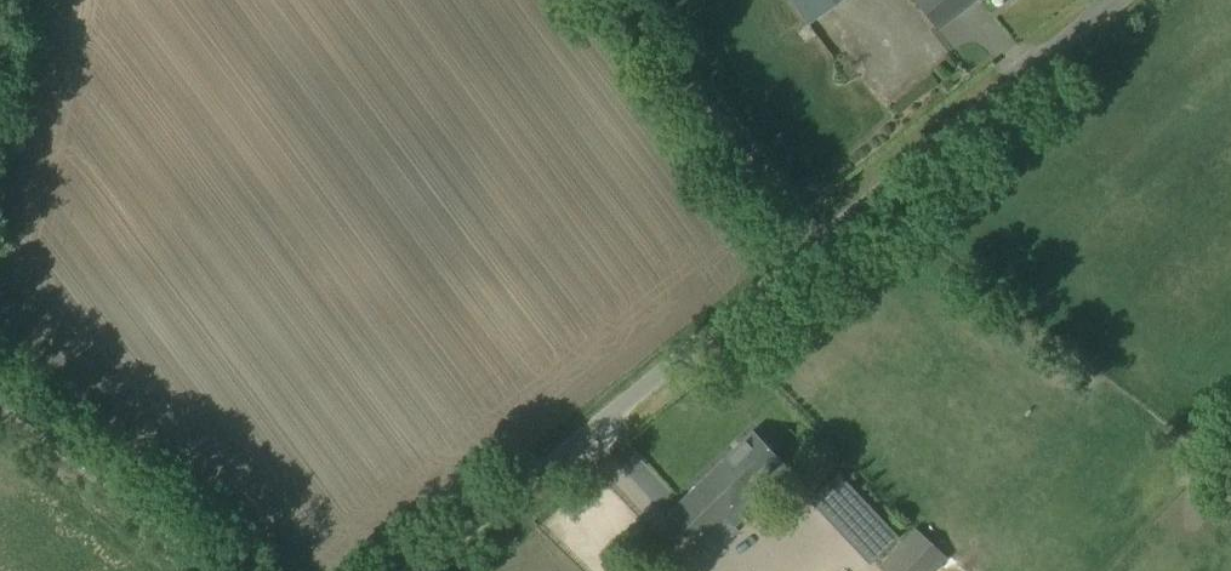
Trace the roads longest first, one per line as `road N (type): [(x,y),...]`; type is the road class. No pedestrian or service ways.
road 1 (unclassified): [(404,570),(1130,0)]
road 2 (track): [(815,246),(619,0)]
road 3 (unclassified): [(231,570),(0,377)]

